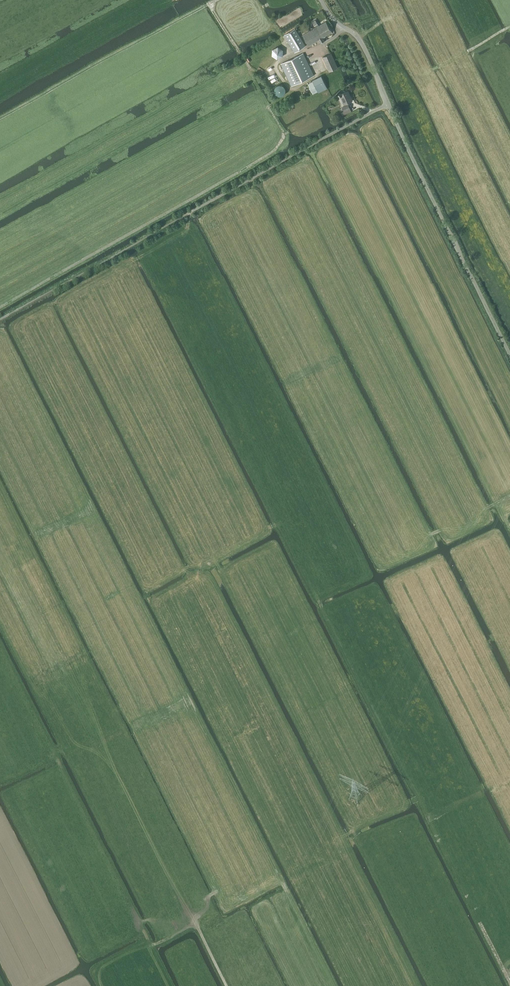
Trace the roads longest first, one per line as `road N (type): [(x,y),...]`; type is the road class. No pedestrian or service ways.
road 1 (track): [(227,985),(195,923),(155,914),(145,904),(0,614)]
road 2 (track): [(276,63),(290,89),(268,107),(284,133),(271,154),(0,307)]
road 3 (unclassified): [(509,356),(367,52),(321,0)]
road 4 (track): [(215,0),(0,118)]
road 5 (track): [(140,0),(0,79)]

